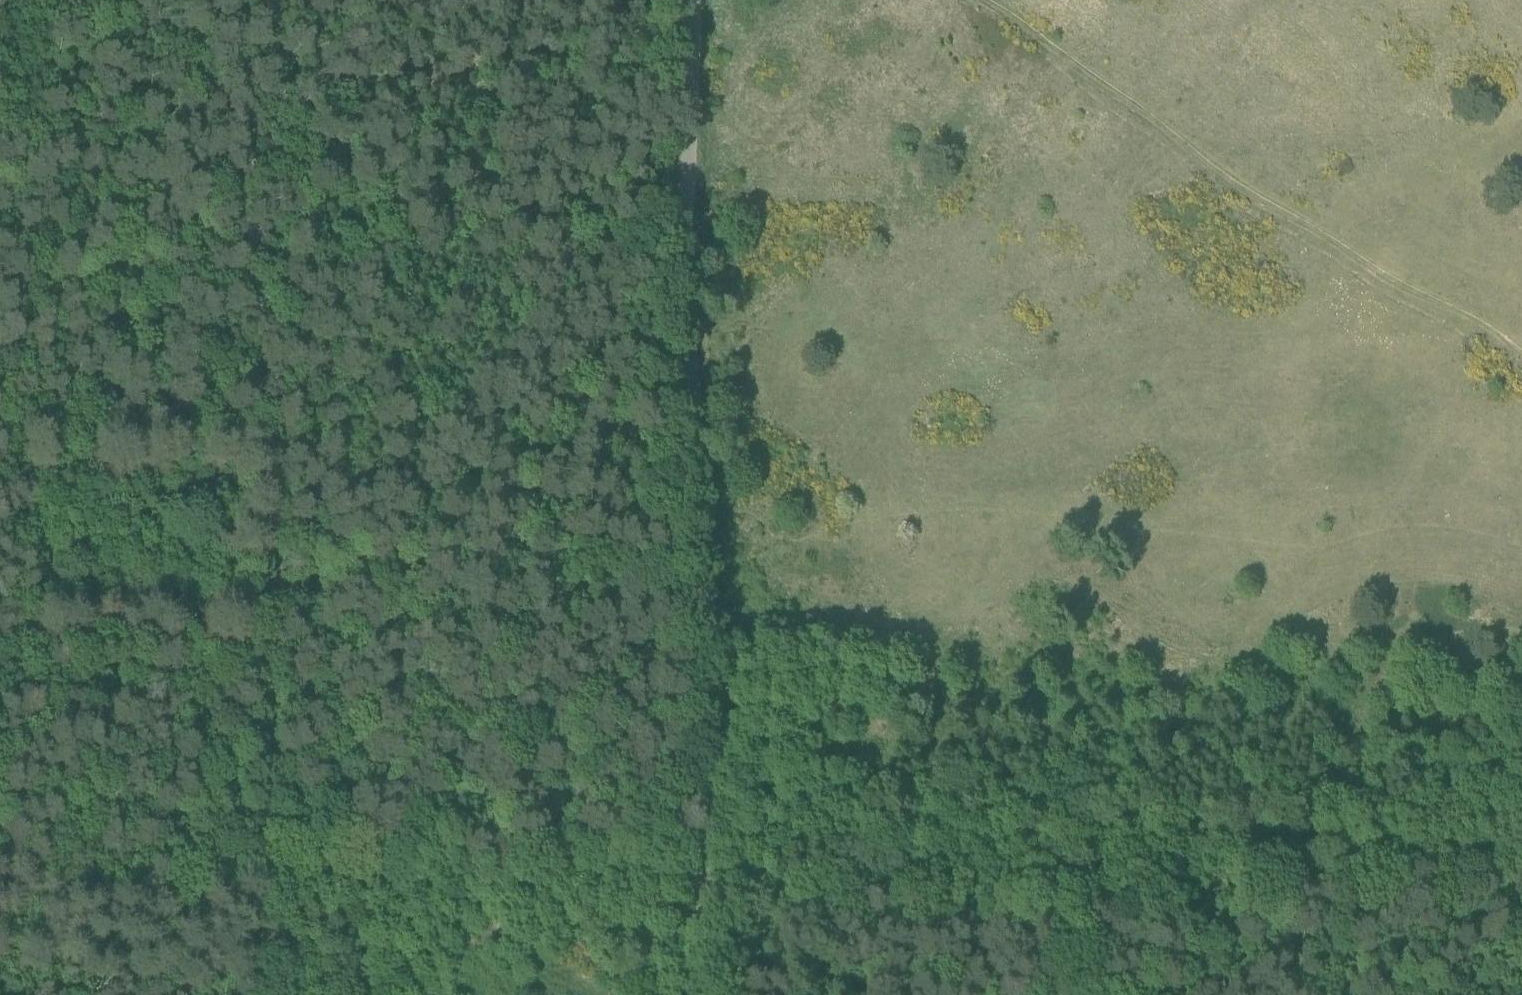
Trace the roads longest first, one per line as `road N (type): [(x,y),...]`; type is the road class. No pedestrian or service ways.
road 1 (unclassified): [(704,994),(694,0)]
road 2 (track): [(275,575),(262,0)]
road 3 (track): [(283,994),(275,575)]

